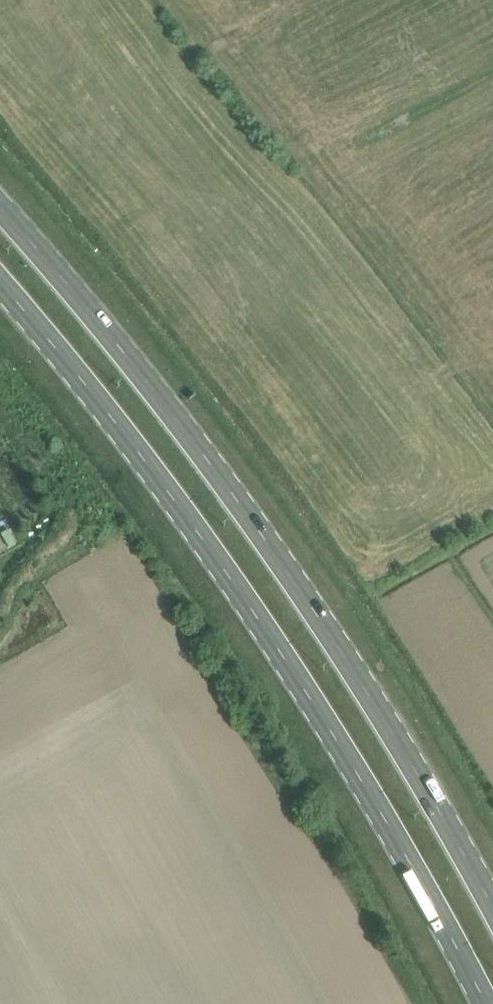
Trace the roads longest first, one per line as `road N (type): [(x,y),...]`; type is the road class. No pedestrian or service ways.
road 1 (primary): [(0,292),(105,421),(283,669),(430,913),(474,1003)]
road 2 (primary): [(492,901),(335,634),(156,384),(0,212)]
road 3 (track): [(74,0),(204,236),(278,347)]

